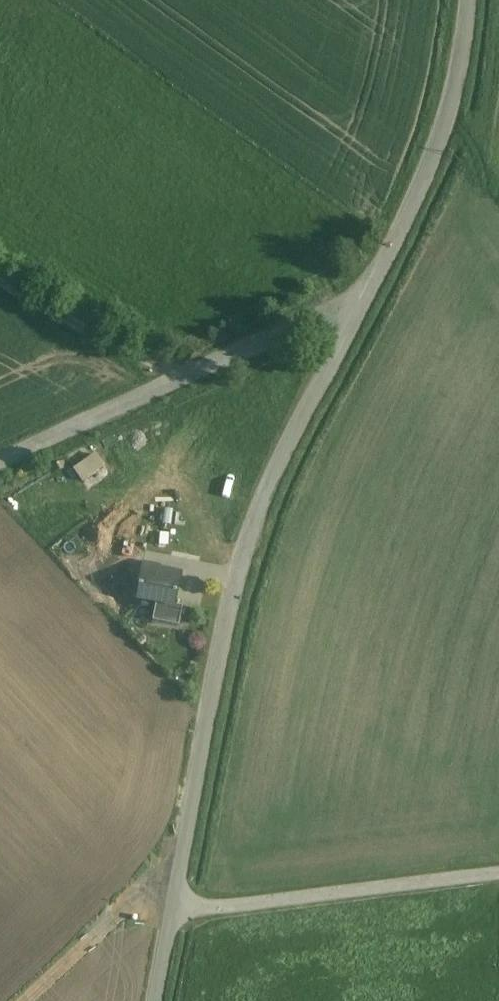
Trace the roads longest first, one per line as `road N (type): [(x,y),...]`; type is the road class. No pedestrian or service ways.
road 1 (unclassified): [(177,912),(239,578),(303,423),(419,203),(468,66),(474,0)]
road 2 (track): [(0,453),(341,316),(359,317)]
road 3 (unclassified): [(177,912),(498,874)]
road 4 (track): [(194,372),(0,267)]

